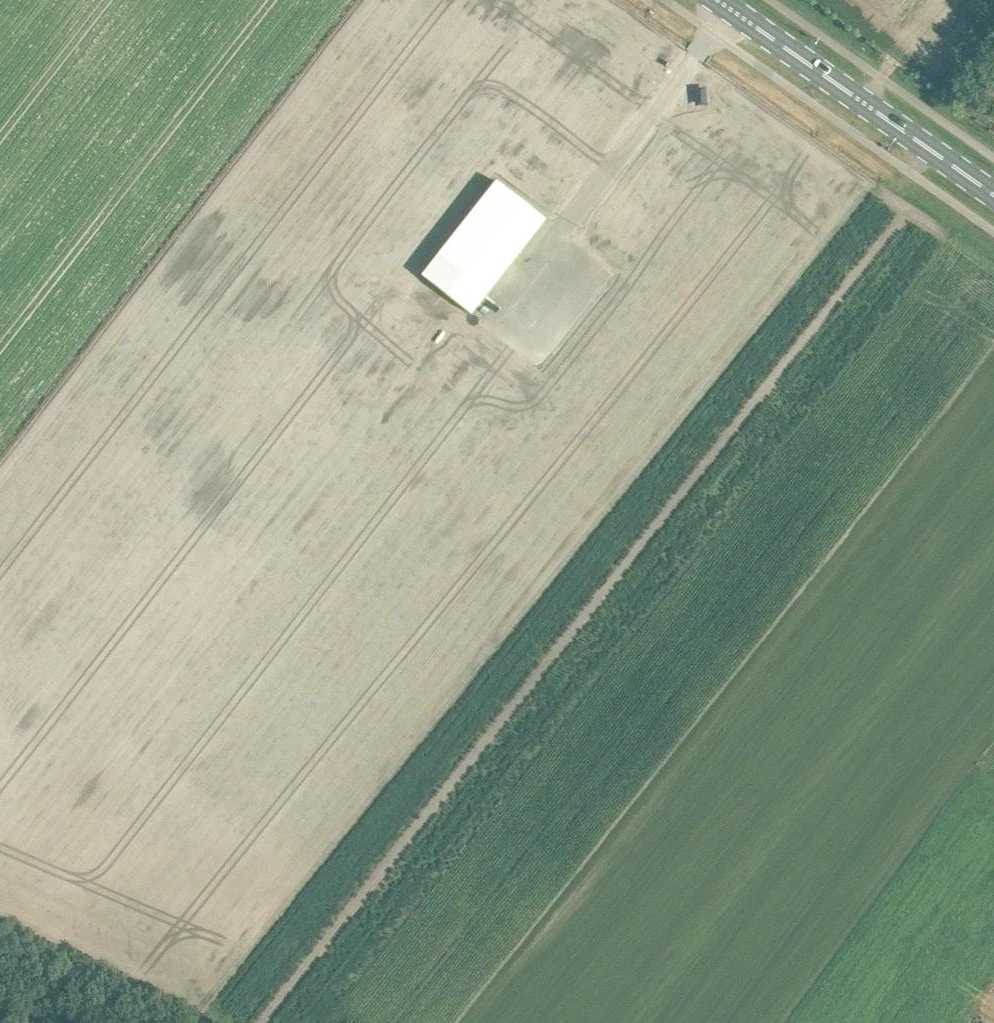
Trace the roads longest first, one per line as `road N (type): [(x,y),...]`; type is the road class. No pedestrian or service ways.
road 1 (primary): [(993,202),(713,0)]
road 2 (track): [(0,928),(206,1022)]

